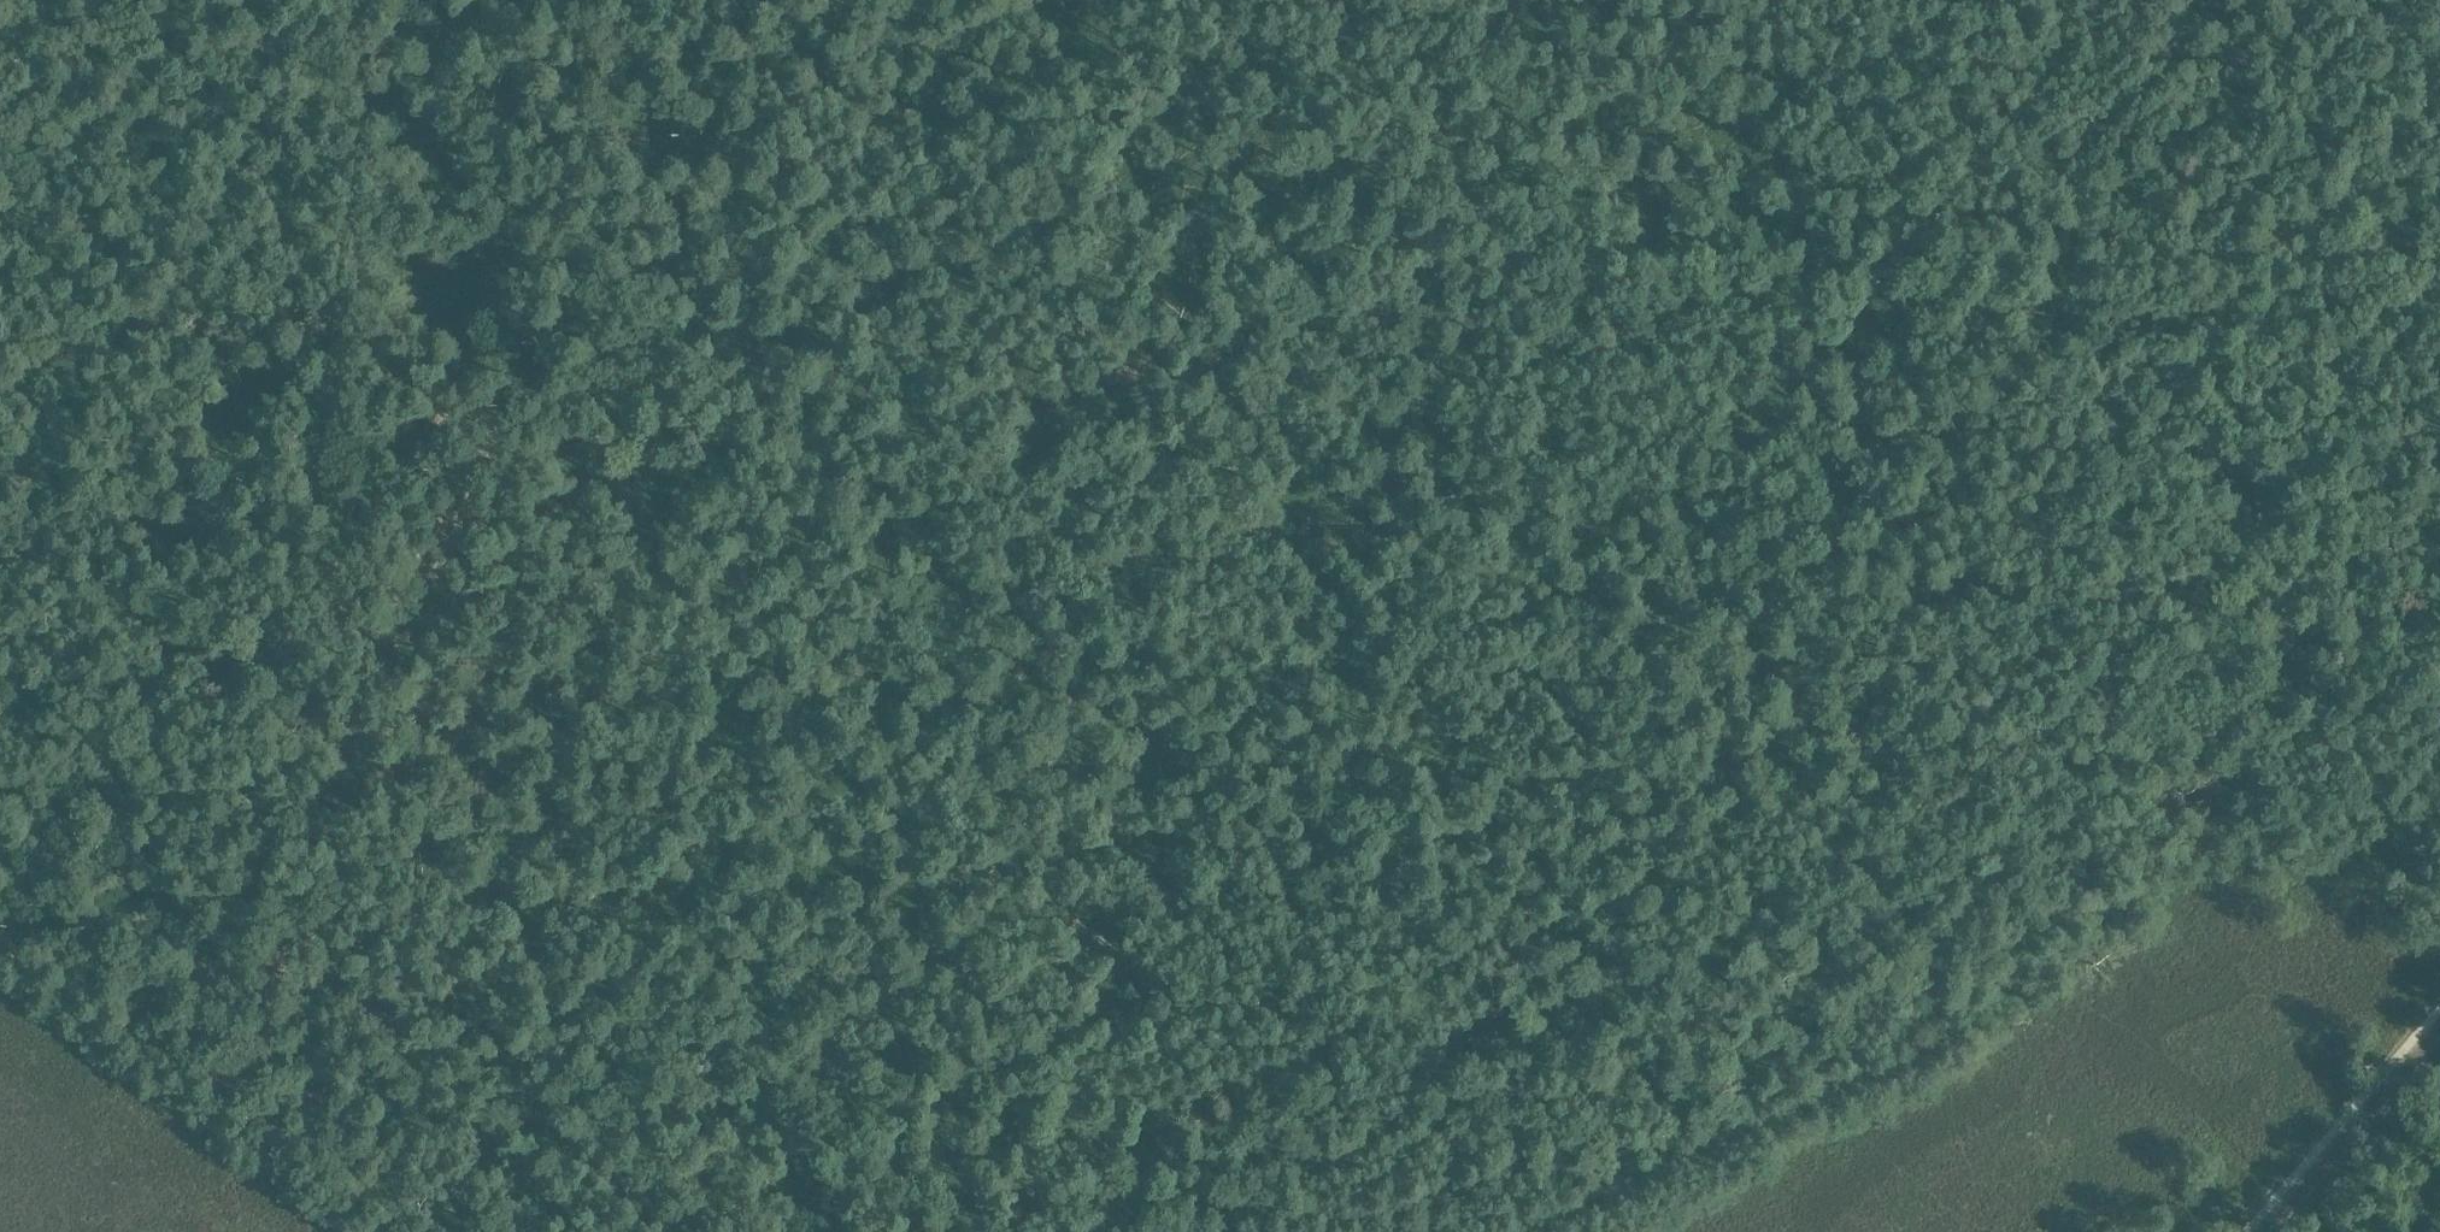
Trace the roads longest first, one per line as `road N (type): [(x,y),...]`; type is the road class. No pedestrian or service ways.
road 1 (track): [(2439,1033),(2265,1231)]

